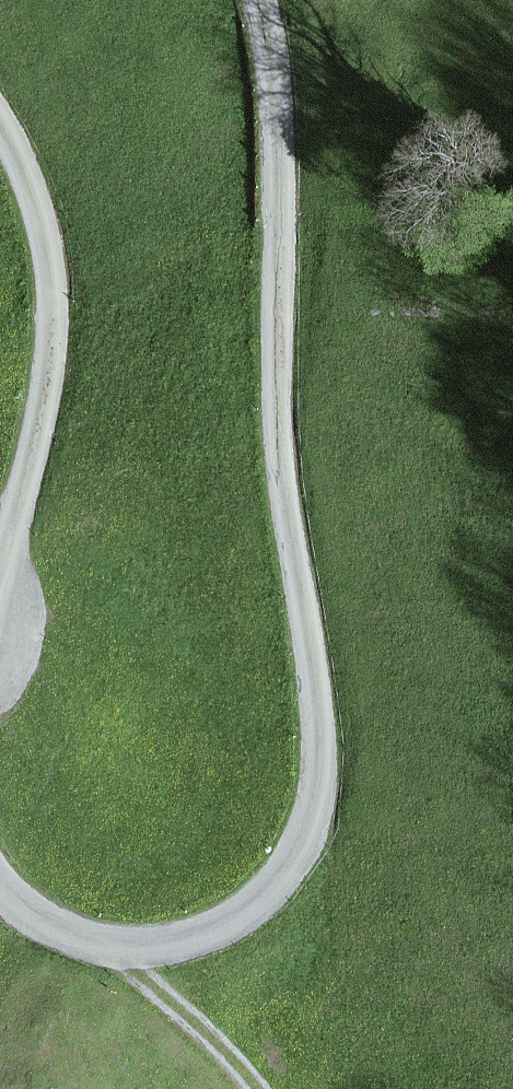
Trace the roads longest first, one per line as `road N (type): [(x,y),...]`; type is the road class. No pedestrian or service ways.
road 1 (unclassified): [(0,885),(53,930),(117,954),(196,940),(253,906),(293,862),(314,816),(323,750),(279,424),(277,60),(264,0)]
road 2 (unclassified): [(0,119),(51,273),(49,381),(0,600)]
road 3 (track): [(117,954),(259,1088)]

